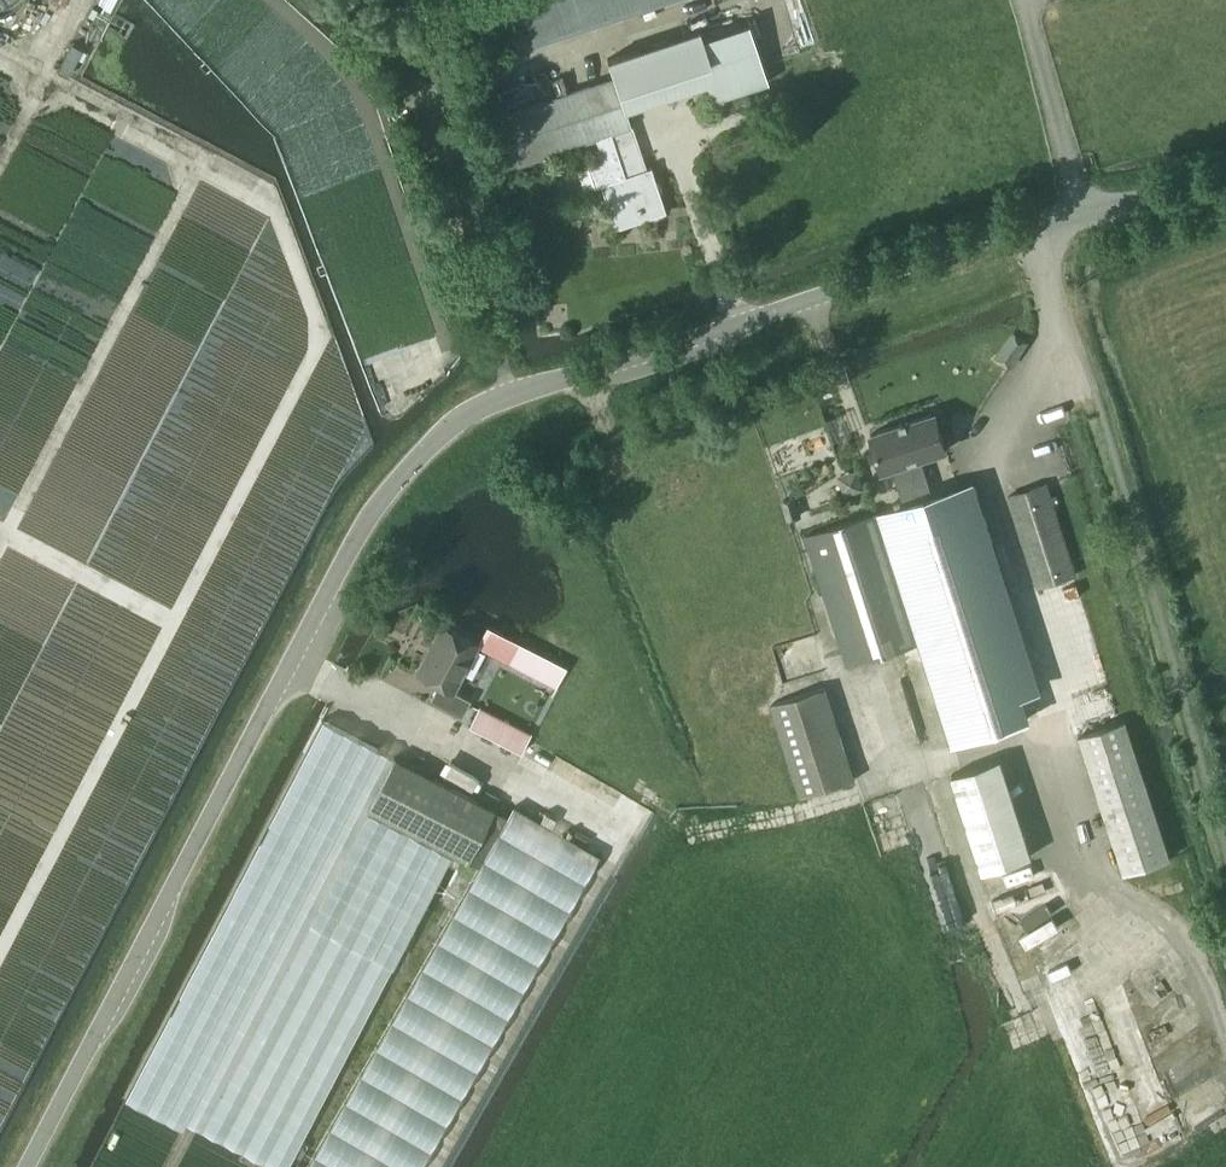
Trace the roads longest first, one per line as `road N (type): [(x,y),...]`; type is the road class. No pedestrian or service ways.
road 1 (unclassified): [(27,1166),(370,514),(459,418),(1044,221),(1225,180)]
road 2 (track): [(0,952),(320,342),(270,200),(0,58)]
road 3 (track): [(173,1166),(396,717)]
road 4 (track): [(581,802),(370,1166)]

